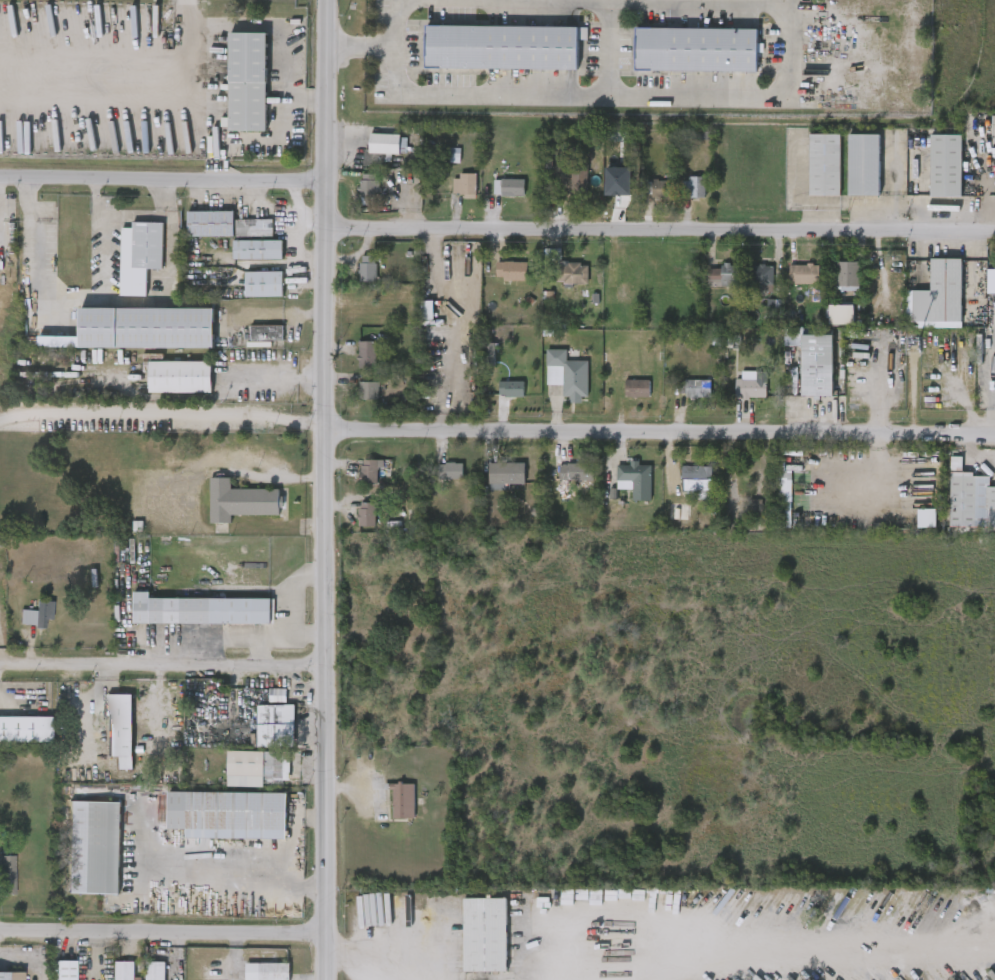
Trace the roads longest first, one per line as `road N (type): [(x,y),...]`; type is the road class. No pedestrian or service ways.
road 1 (secondary): [(326,0),(325,979)]
road 2 (residential): [(328,229),(994,231)]
road 3 (residential): [(994,432),(328,432)]
road 4 (tertiary): [(0,178),(326,182)]
road 5 (residential): [(0,678),(325,665)]
road 6 (residential): [(0,929),(325,933)]

